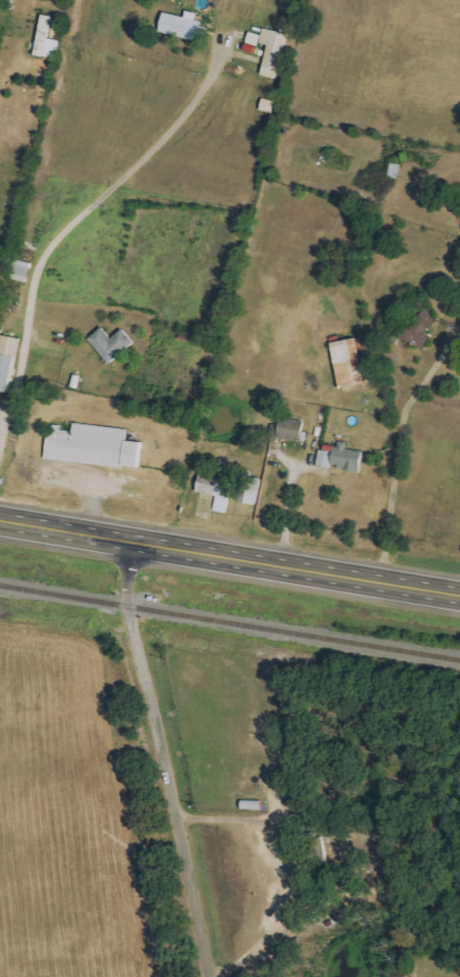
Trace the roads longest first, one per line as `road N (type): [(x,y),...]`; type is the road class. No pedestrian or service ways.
road 1 (trunk): [(459,592),(0,518)]
road 2 (residential): [(210,976),(128,605),(133,540)]

